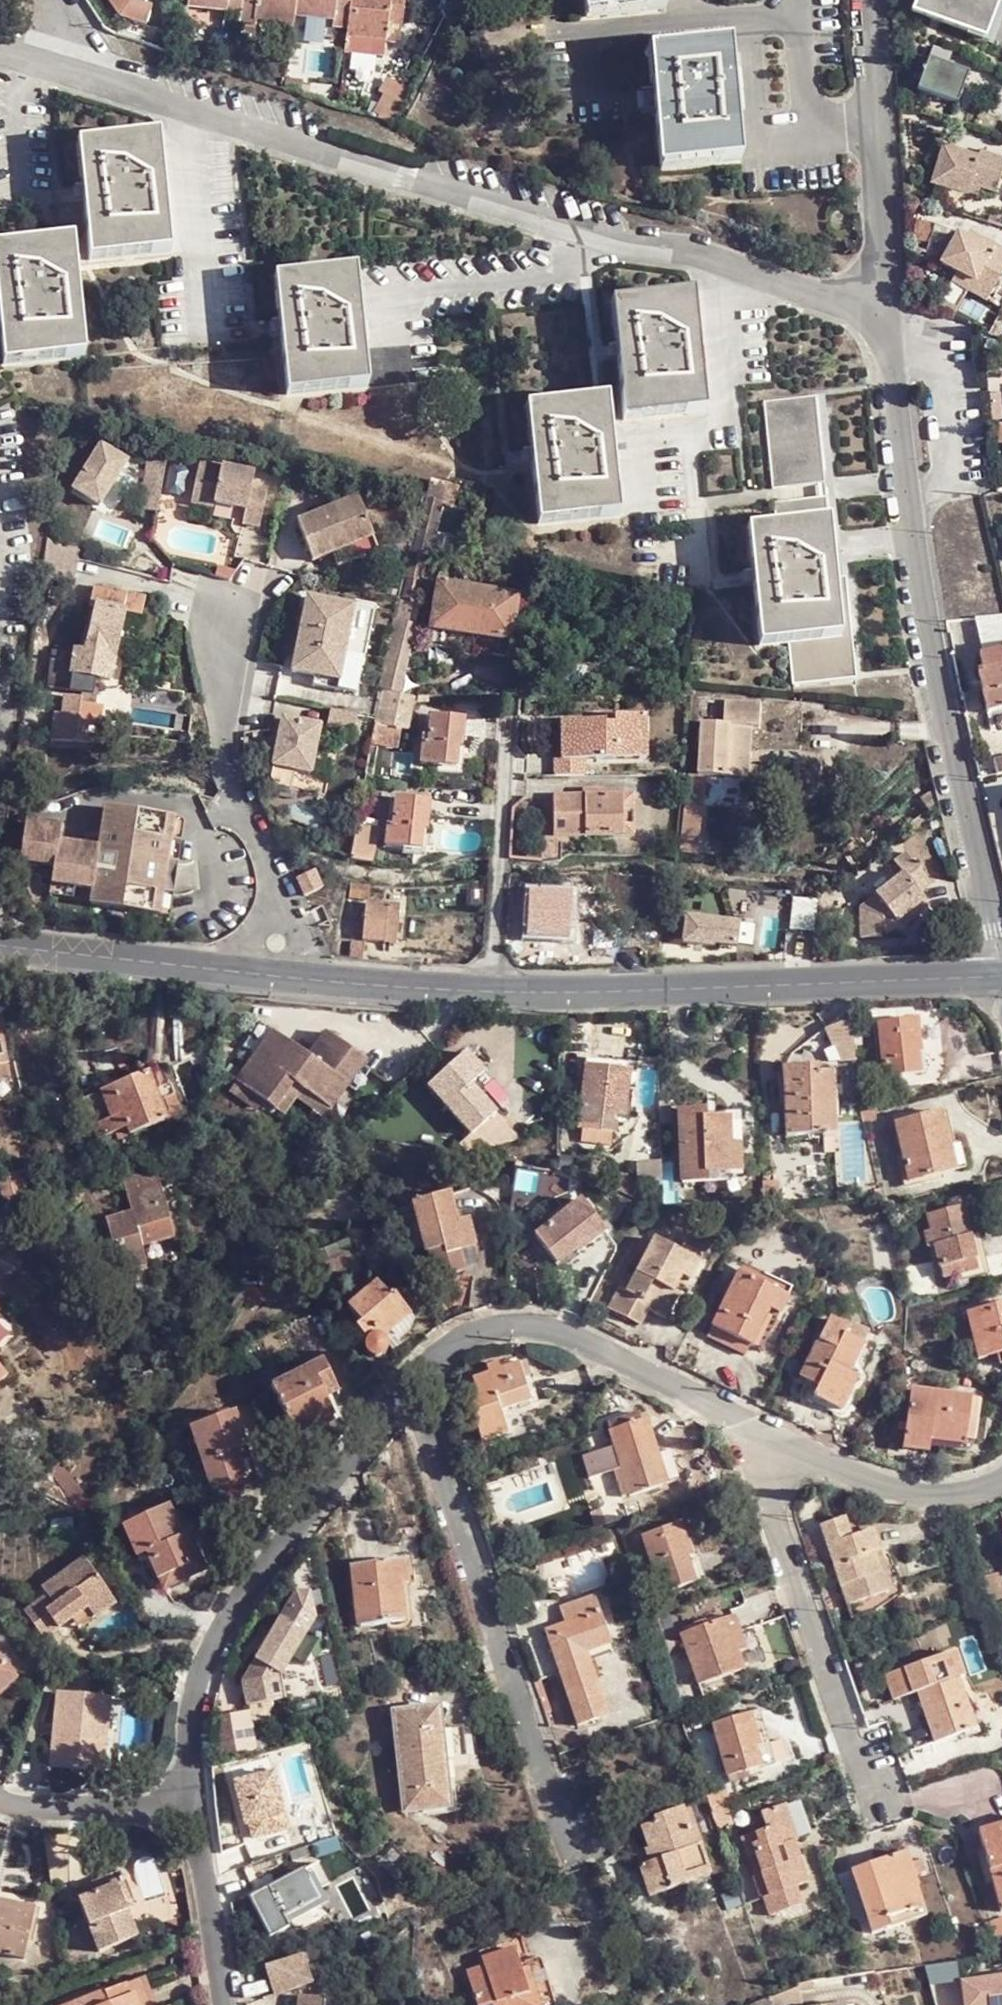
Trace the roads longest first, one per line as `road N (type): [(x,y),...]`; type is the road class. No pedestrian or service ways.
road 1 (tertiary): [(0,945),(440,991),(620,993),(1001,975)]
road 2 (residential): [(865,0),(882,309),(906,525),(940,719),(1001,970)]
road 3 (residential): [(412,1379),(250,1585),(207,1655),(188,1713),(190,1801)]
road 4 (residential): [(560,1832),(412,1379)]
road 5 (residential): [(778,1444),(537,1323),(473,1330),(412,1379)]
road 6 (residential): [(869,1802),(778,1533),(778,1444)]
road 7 (residential): [(1001,1481),(960,1494),(927,1493),(778,1444)]
road 8 (residential): [(190,1801),(222,2004)]
road 9 (residential): [(190,1801),(73,1812),(0,1798)]

